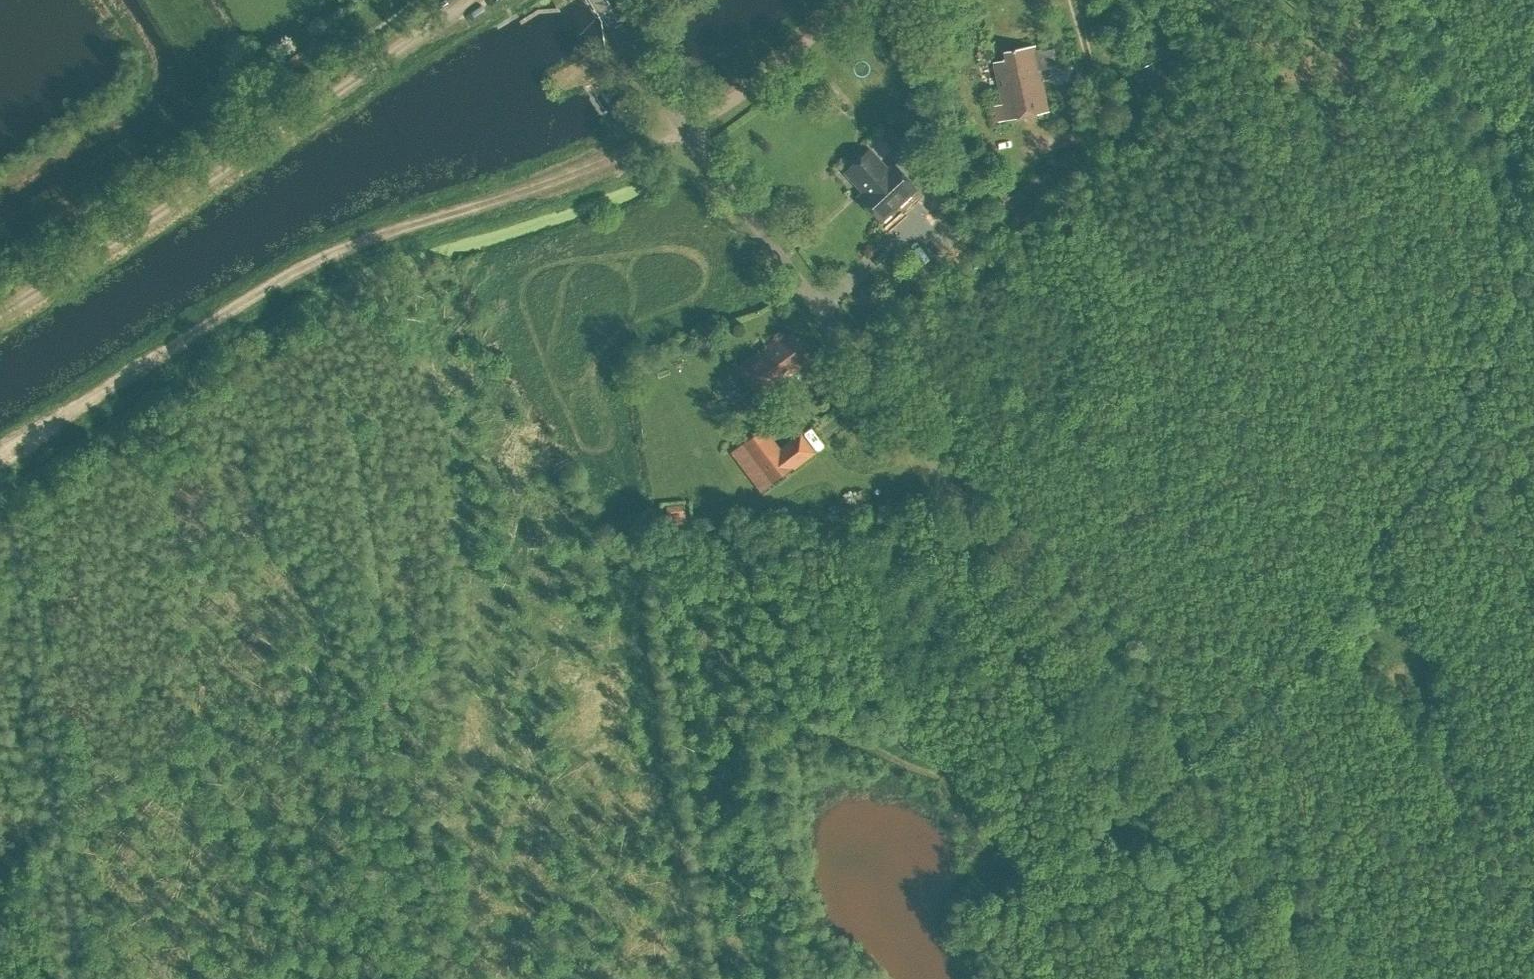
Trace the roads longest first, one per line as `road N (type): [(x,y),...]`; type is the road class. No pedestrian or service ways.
road 1 (unclassified): [(1312,978),(599,0)]
road 2 (track): [(0,457),(246,298),(333,252),(578,175),(686,127),(756,80),(847,0)]
road 3 (track): [(0,313),(461,0)]
road 4 (track): [(47,978),(0,637)]

